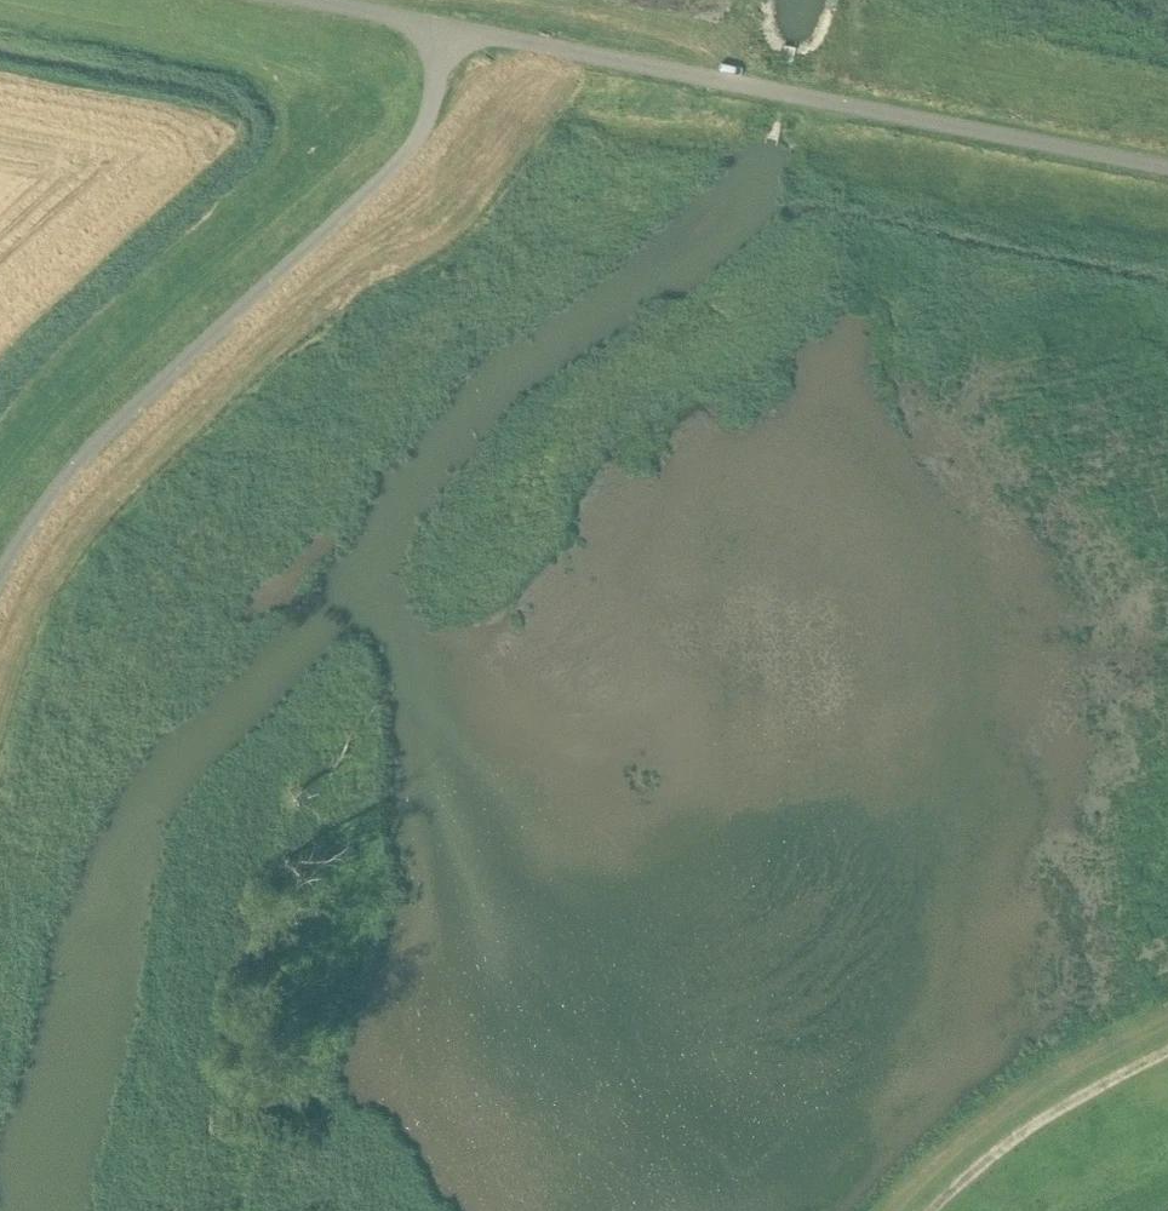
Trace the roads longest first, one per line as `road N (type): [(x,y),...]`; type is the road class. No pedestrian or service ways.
road 1 (unclassified): [(450,24),(415,144),(91,436),(43,499),(0,590)]
road 2 (unclassified): [(450,24),(326,0)]

